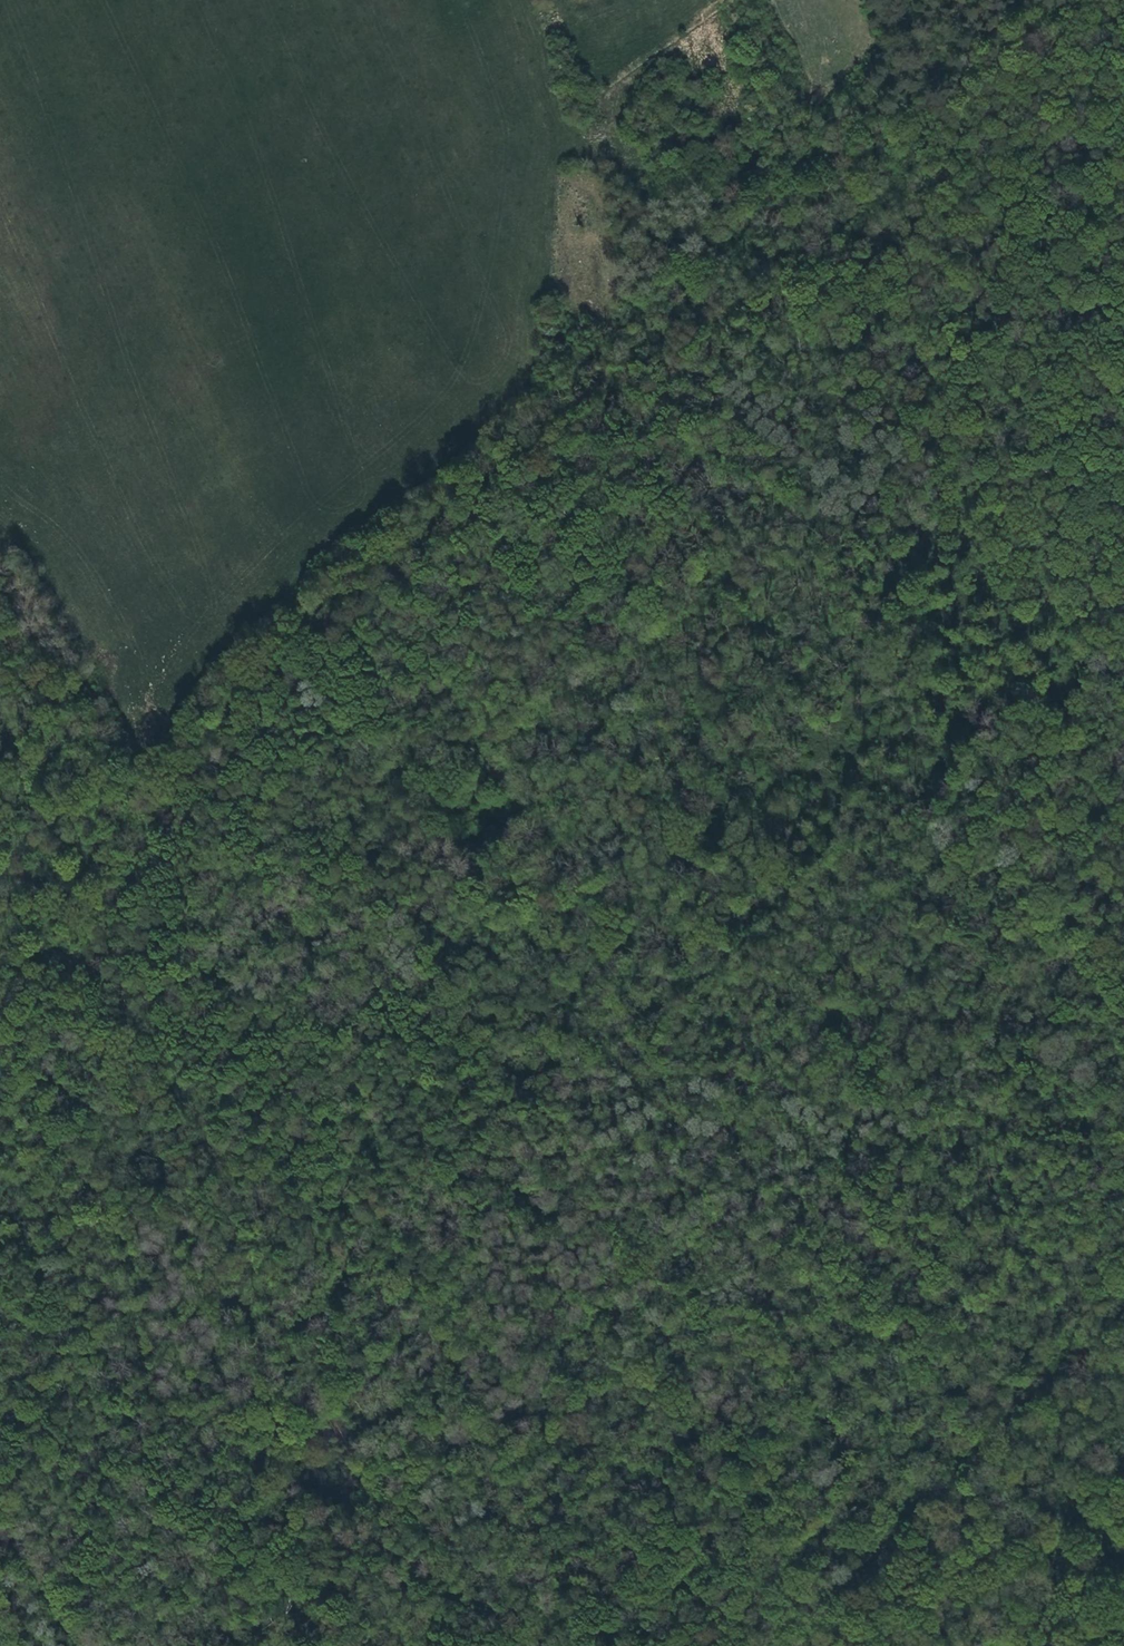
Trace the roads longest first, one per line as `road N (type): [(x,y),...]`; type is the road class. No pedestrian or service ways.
road 1 (track): [(1123,1326),(786,1645)]

